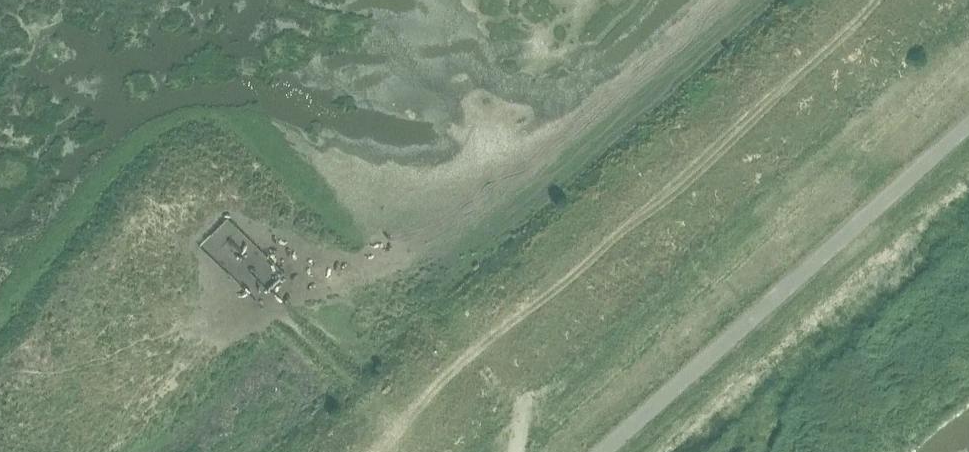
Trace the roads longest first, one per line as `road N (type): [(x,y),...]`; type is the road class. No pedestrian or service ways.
road 1 (track): [(333,451),(835,0)]

